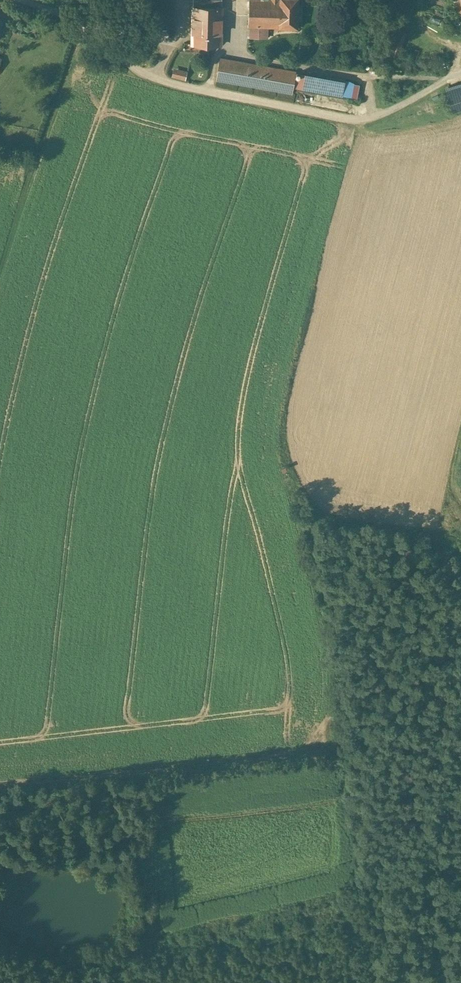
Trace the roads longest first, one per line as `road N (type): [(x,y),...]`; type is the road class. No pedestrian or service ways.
road 1 (track): [(460,627),(341,703),(334,712),(338,743),(0,788)]
road 2 (track): [(82,33),(0,274)]
road 3 (track): [(145,768),(165,887)]

